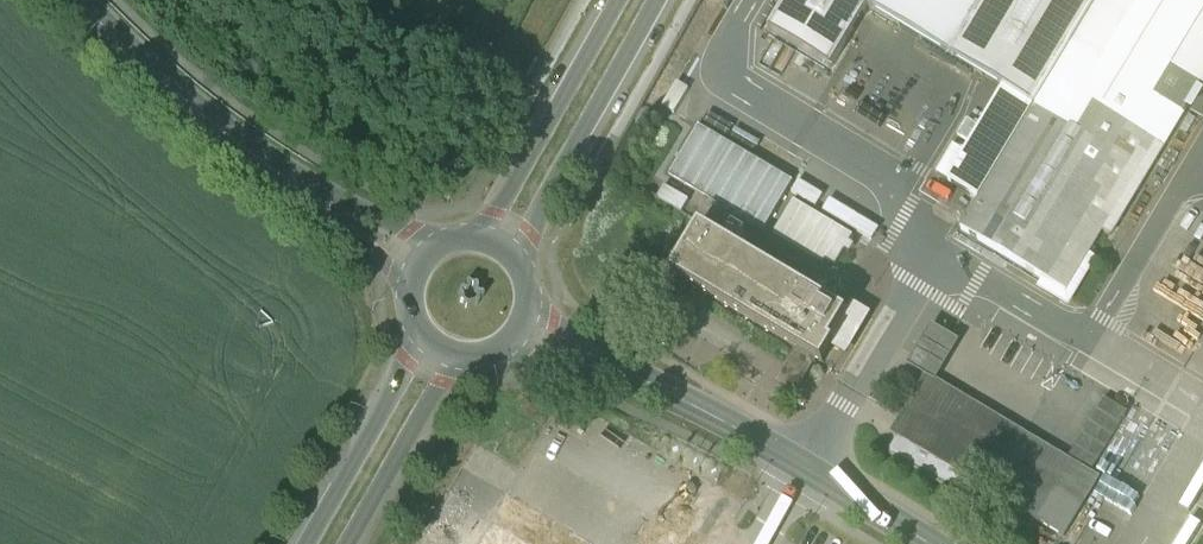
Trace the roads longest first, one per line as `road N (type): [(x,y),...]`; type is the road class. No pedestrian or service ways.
road 1 (tertiary): [(928,543),(536,326)]
road 2 (tertiary): [(412,264),(239,141),(81,0)]
road 3 (secondary): [(634,0),(500,227)]
road 4 (secondary): [(434,348),(325,543)]

